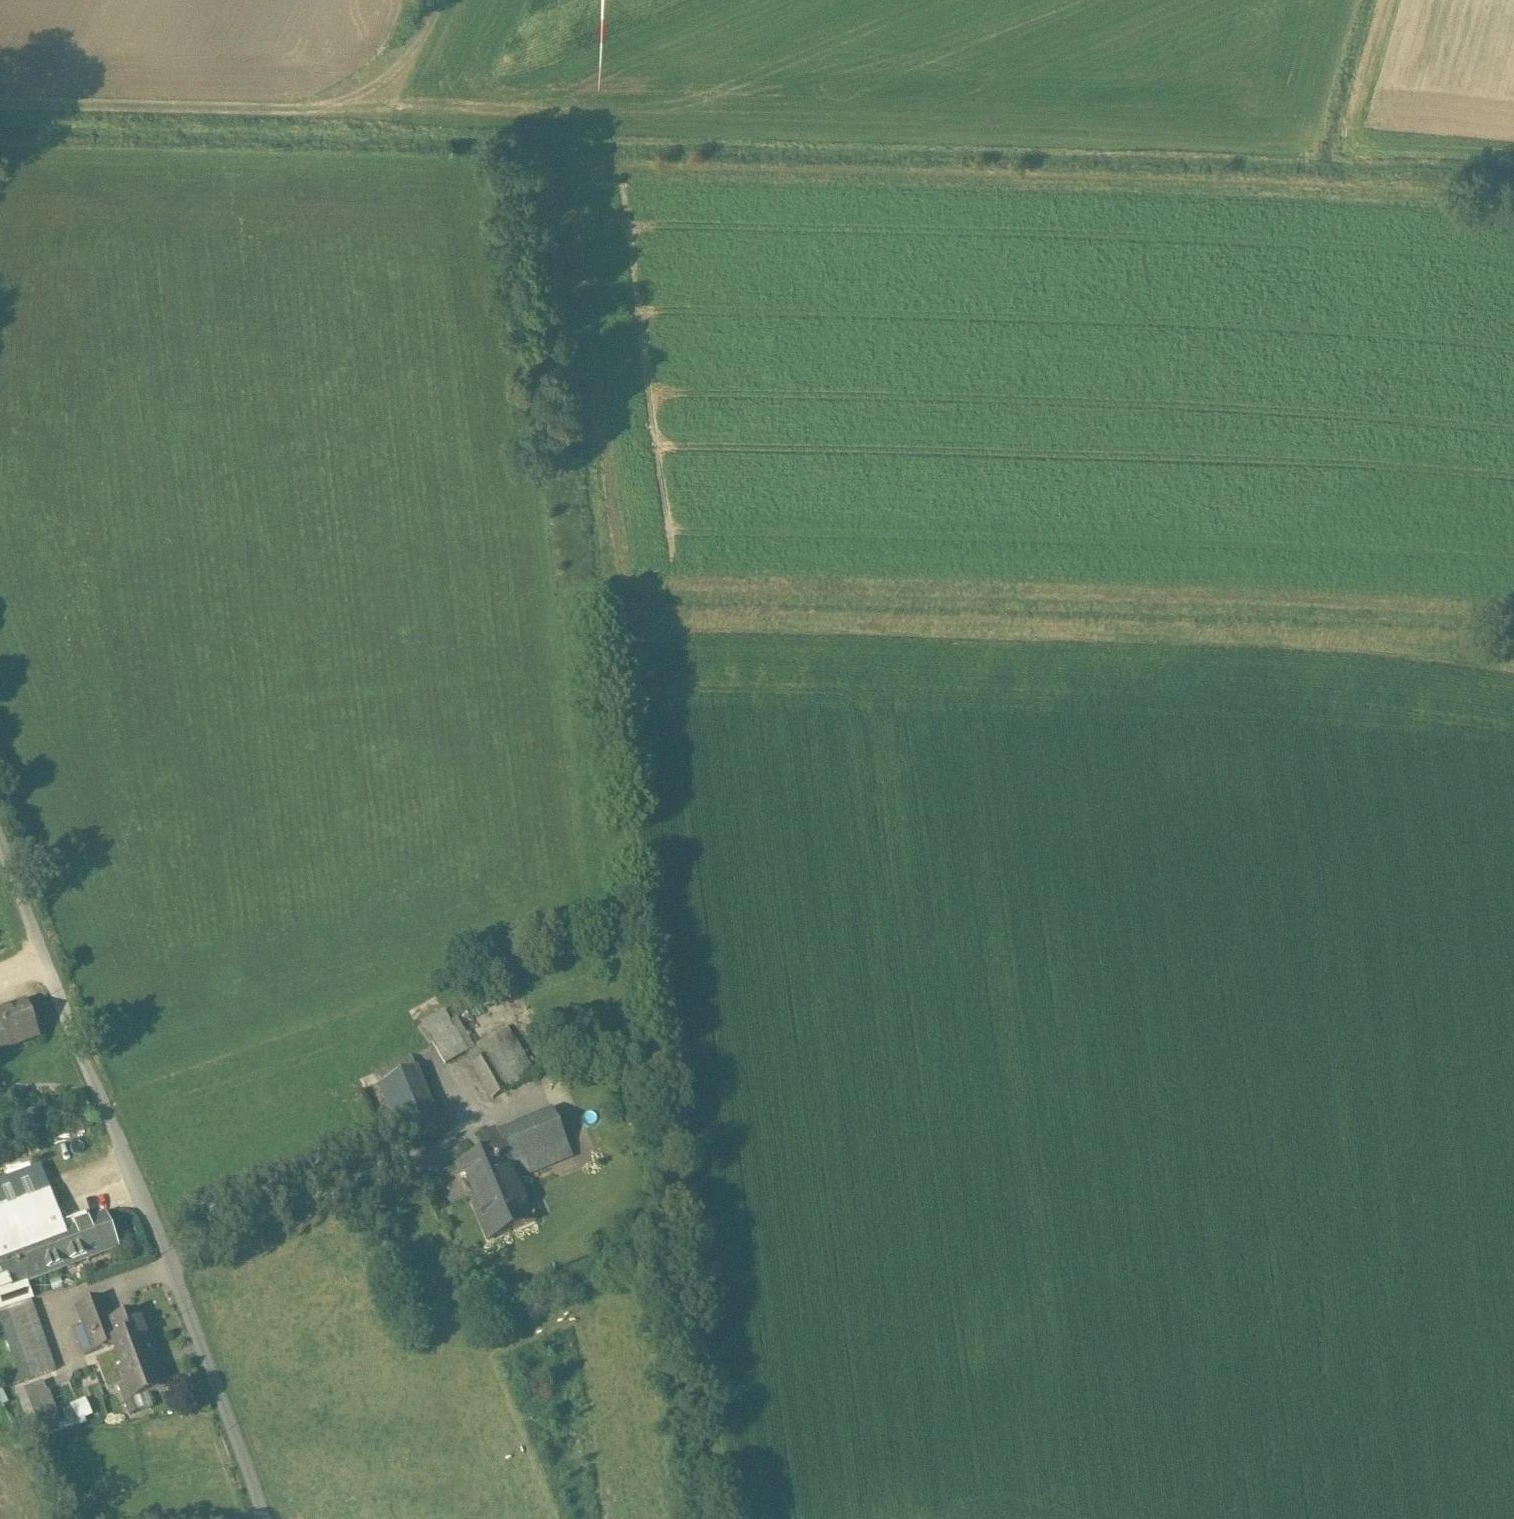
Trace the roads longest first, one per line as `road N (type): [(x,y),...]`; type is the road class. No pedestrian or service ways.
road 1 (unclassified): [(0,825),(260,1518)]
road 2 (track): [(0,114),(339,125),(415,64),(447,0)]

